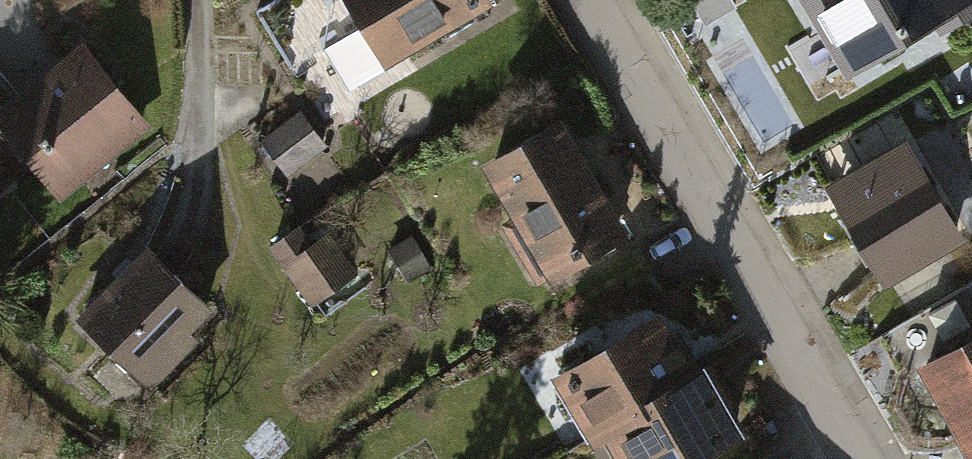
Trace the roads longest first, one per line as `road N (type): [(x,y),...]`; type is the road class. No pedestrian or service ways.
road 1 (residential): [(596,0),(863,458)]

